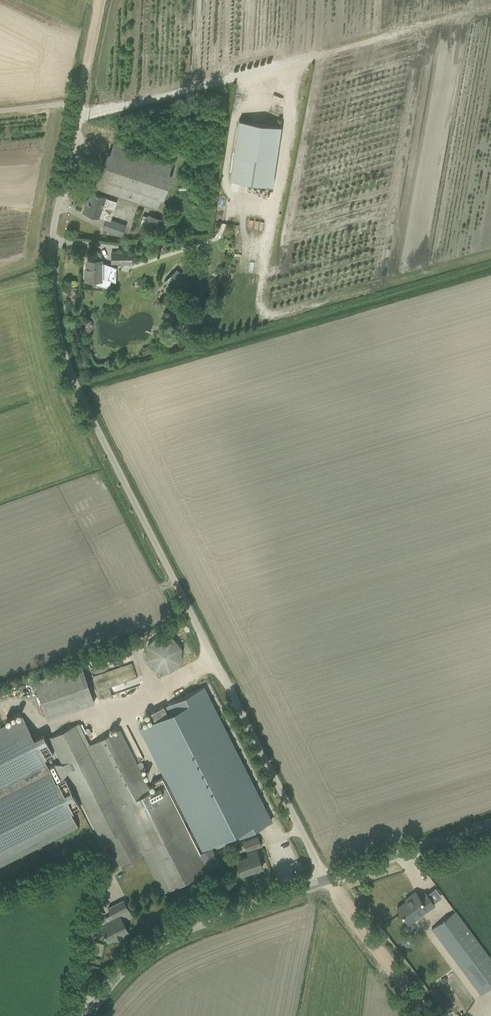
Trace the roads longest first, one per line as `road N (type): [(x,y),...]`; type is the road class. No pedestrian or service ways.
road 1 (unclassified): [(326,882),(78,393),(60,343),(51,257),(77,113)]
road 2 (tertiary): [(88,1015),(119,974),(163,941),(326,882)]
road 3 (tertiary): [(326,882),(490,824)]
road 4 (track): [(428,1015),(326,882)]

